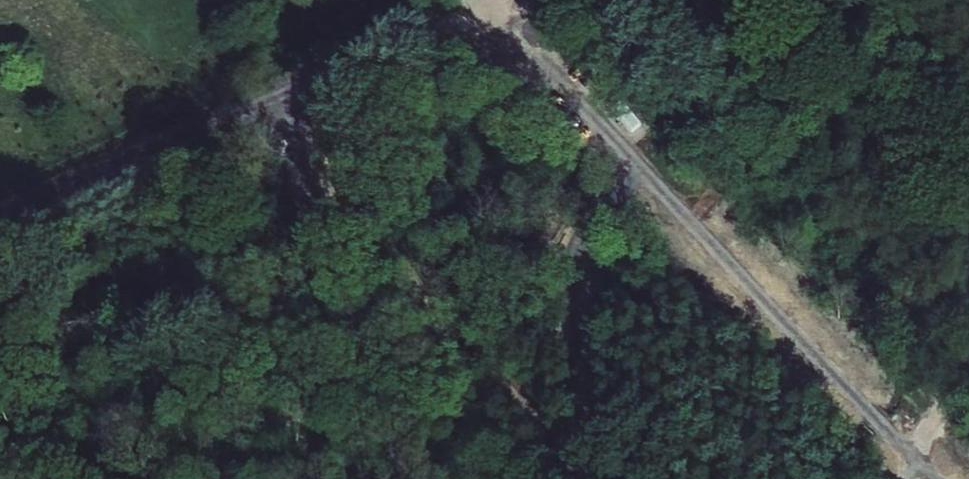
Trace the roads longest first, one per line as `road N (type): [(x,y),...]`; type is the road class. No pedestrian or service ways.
road 1 (track): [(934,478),(572,99),(494,0)]
road 2 (track): [(597,478),(453,328),(318,165),(269,83)]
road 3 (track): [(436,0),(0,213)]

